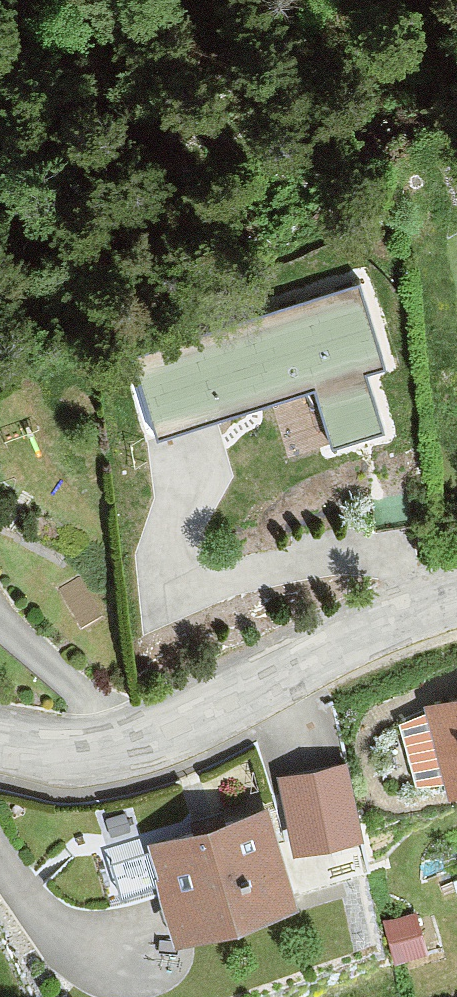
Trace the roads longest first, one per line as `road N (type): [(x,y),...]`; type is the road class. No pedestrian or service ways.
road 1 (residential): [(0,734),(80,752),(126,743),(364,635),(456,604)]

